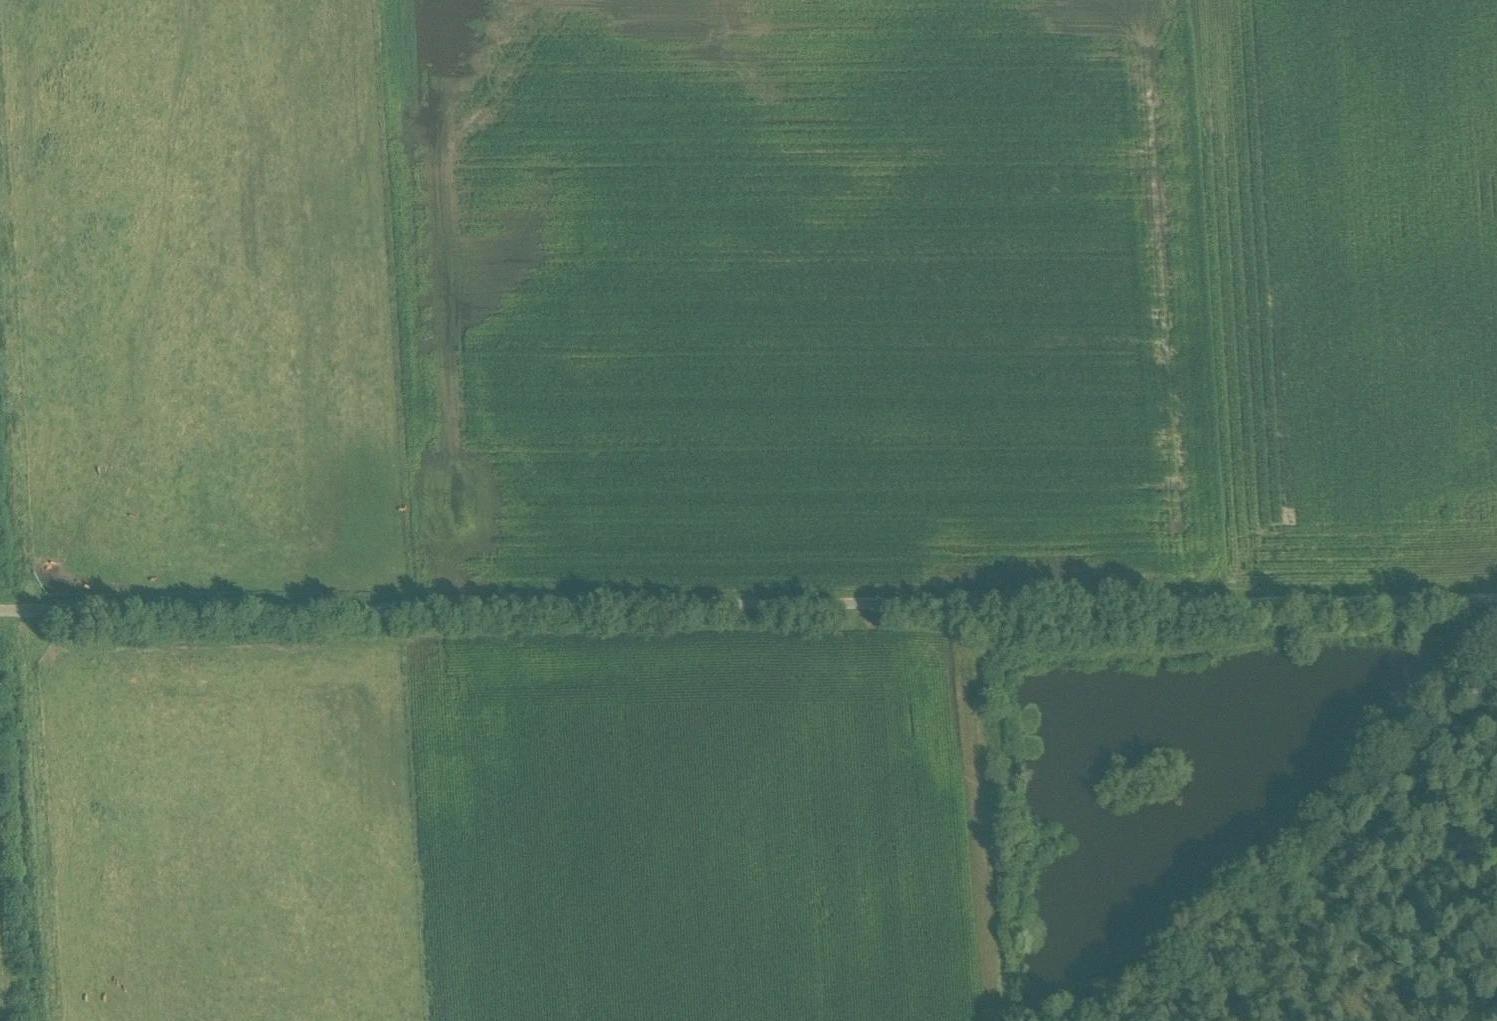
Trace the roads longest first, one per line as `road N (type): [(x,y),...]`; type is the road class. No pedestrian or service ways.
road 1 (unclassified): [(1496,588),(0,612)]

